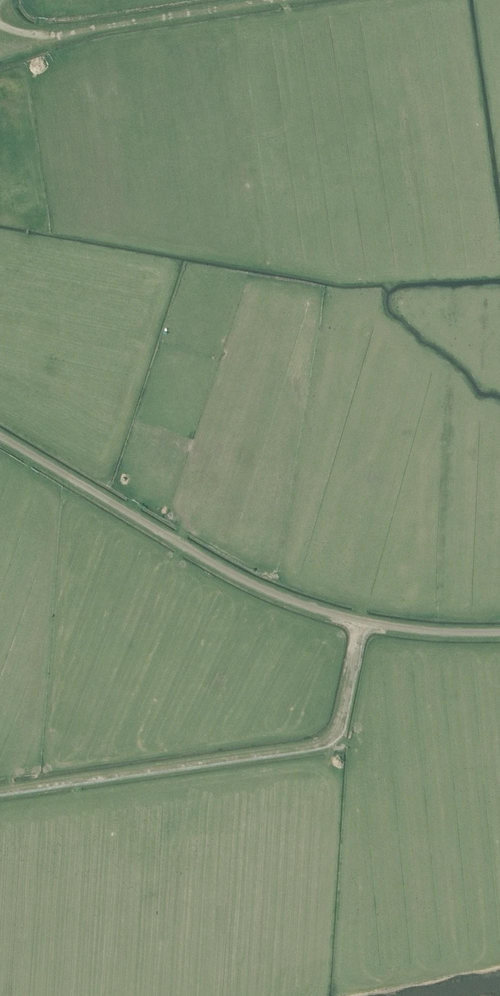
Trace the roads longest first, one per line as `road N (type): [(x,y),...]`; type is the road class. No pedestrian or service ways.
road 1 (unclassified): [(499,627),(362,625),(276,593),(0,435)]
road 2 (track): [(362,625),(343,730),(321,745),(0,794)]
road 3 (track): [(268,0),(41,38),(0,26)]

